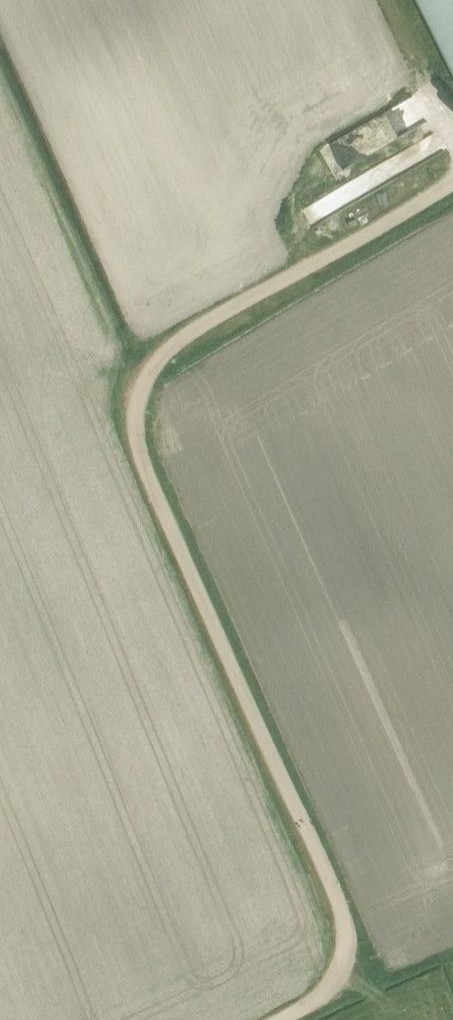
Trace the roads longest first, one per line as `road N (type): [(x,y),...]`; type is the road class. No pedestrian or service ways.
road 1 (track): [(272,1019),(333,988),(346,957),(341,920),(136,434),(139,393),(159,358),(452,185)]

